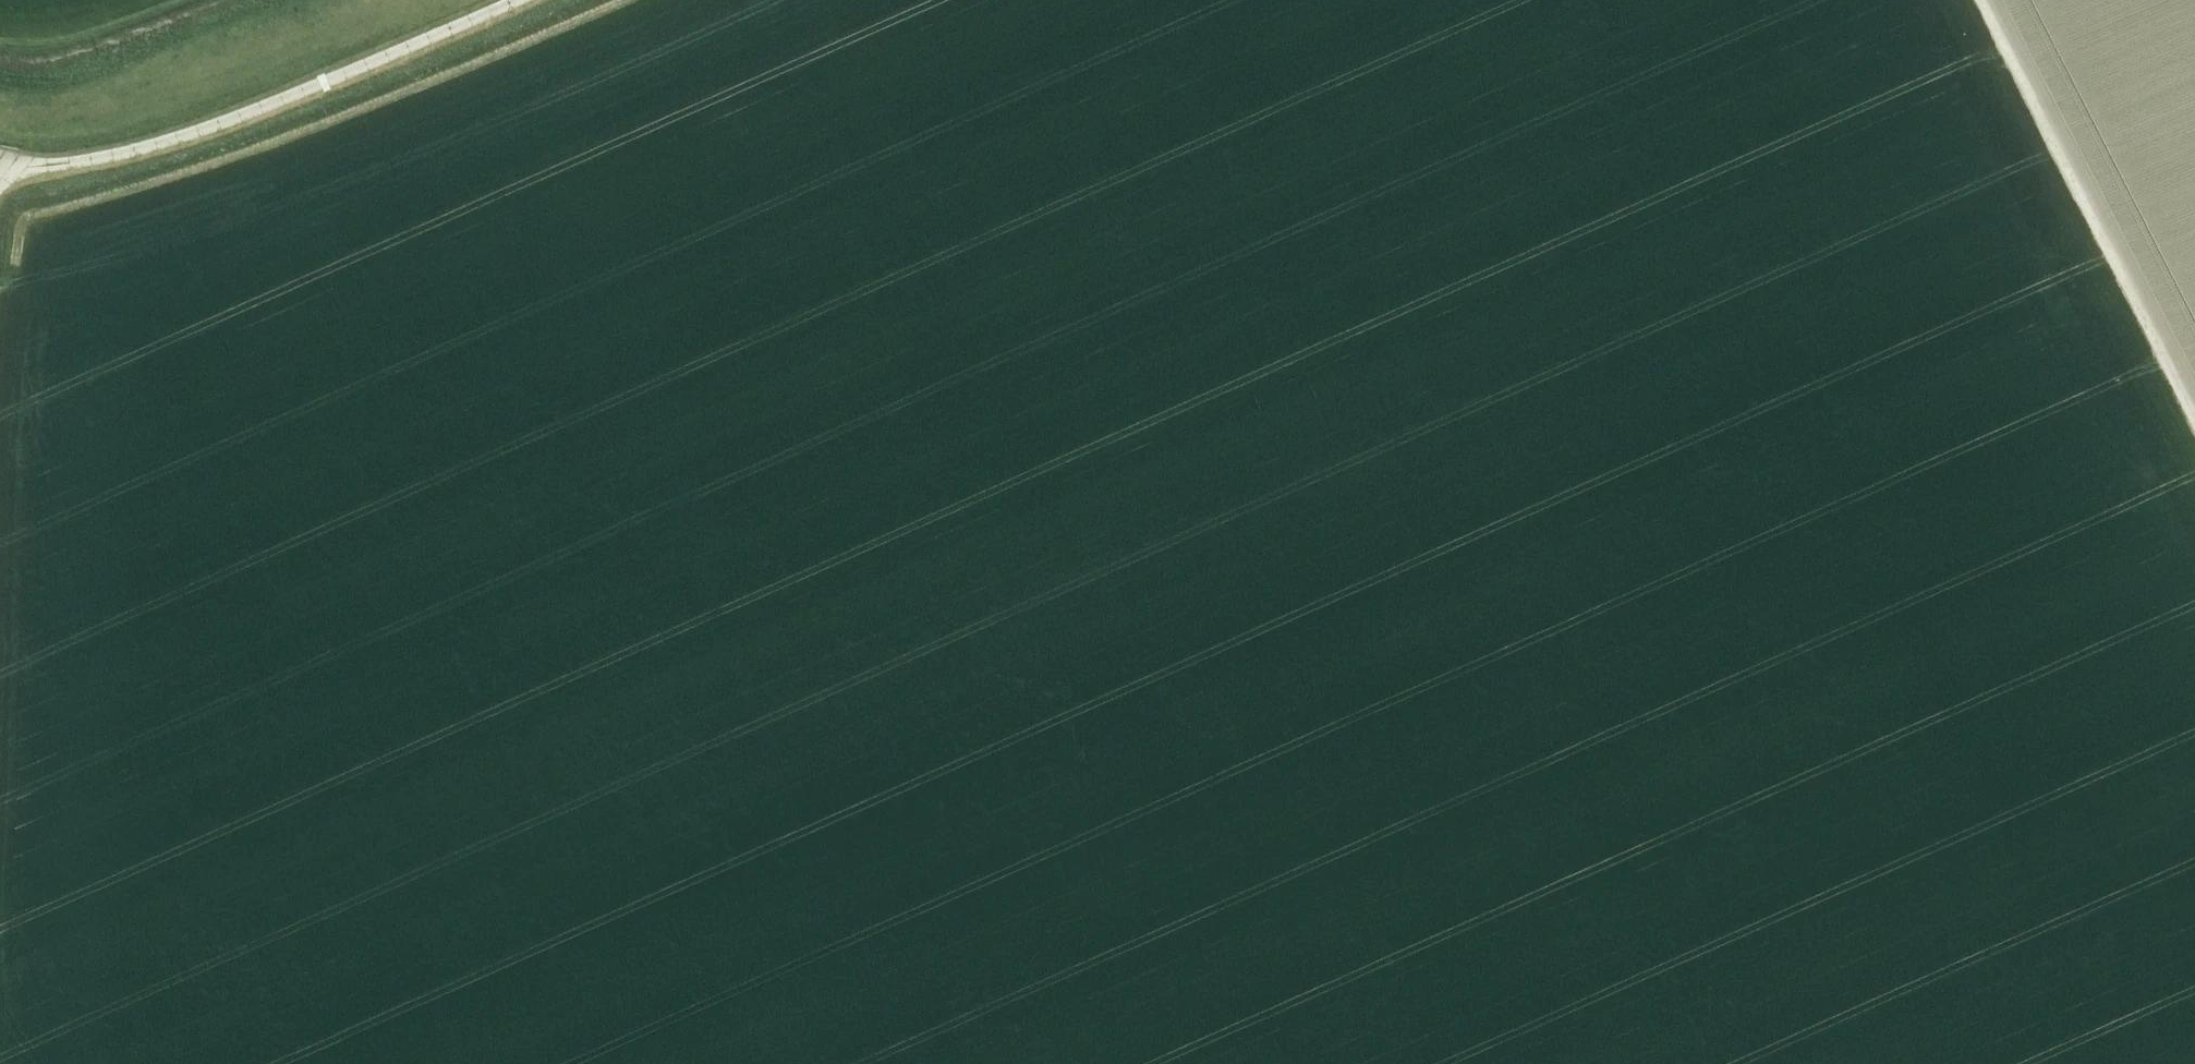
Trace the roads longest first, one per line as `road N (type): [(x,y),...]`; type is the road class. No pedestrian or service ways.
road 1 (track): [(0,179),(156,144),(514,0)]
road 2 (track): [(2194,414),(1983,0)]

